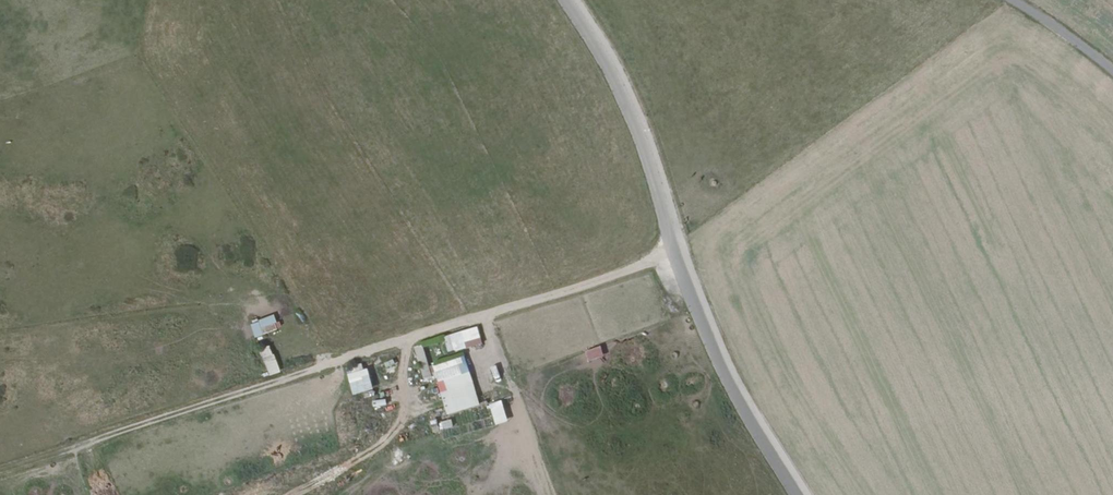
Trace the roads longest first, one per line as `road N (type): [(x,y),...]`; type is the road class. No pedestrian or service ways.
road 1 (track): [(0,471),(70,451),(138,420),(688,252)]
road 2 (unclassified): [(565,0),(623,90),(709,333),(796,494)]

